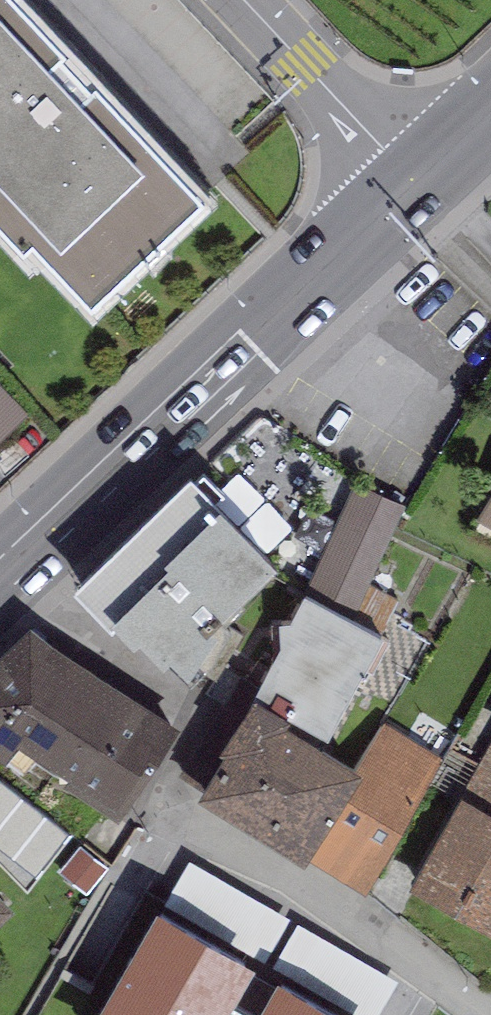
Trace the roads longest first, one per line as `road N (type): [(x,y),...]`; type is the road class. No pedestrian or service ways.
road 1 (residential): [(480,1014),(195,820),(172,792),(184,694),(5,573)]
road 2 (primary): [(420,187),(5,573)]
road 3 (residential): [(420,187),(241,0)]

